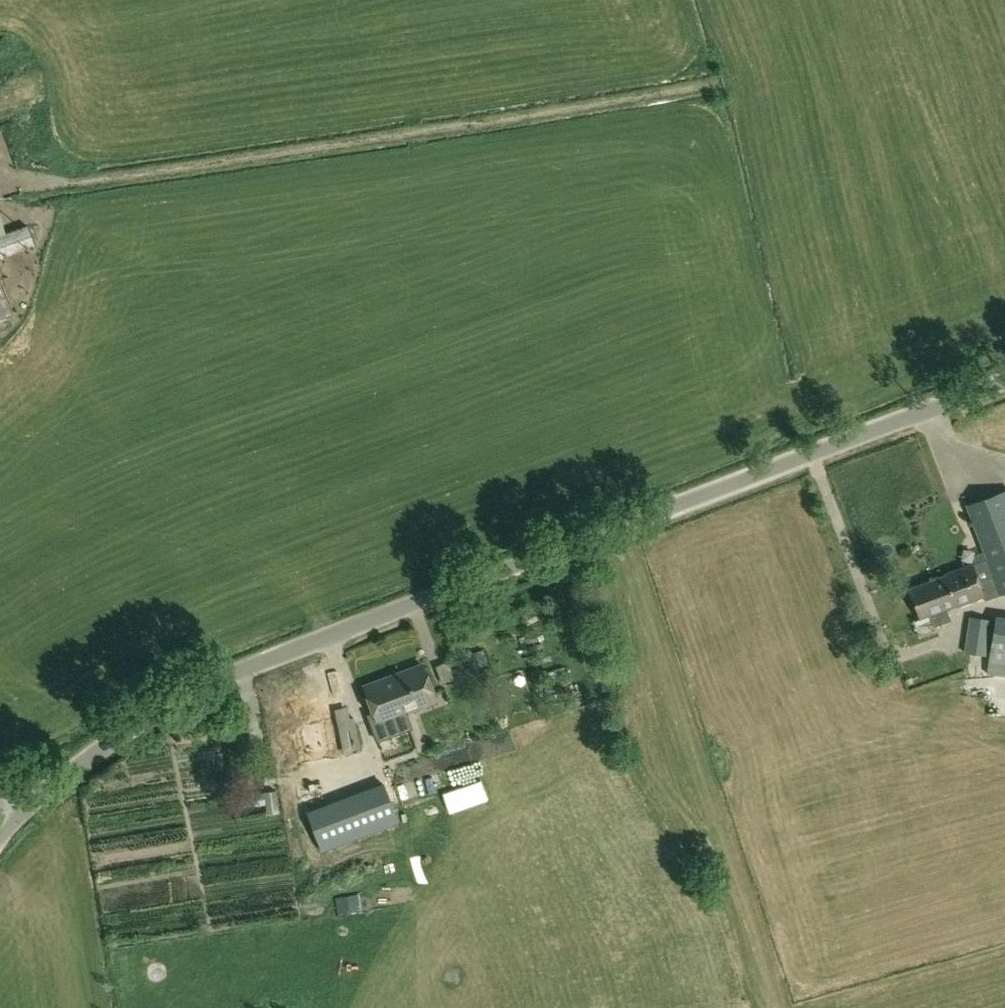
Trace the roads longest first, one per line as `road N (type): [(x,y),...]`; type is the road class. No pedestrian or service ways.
road 1 (unclassified): [(15,808),(63,763),(209,681),(1004,379)]

